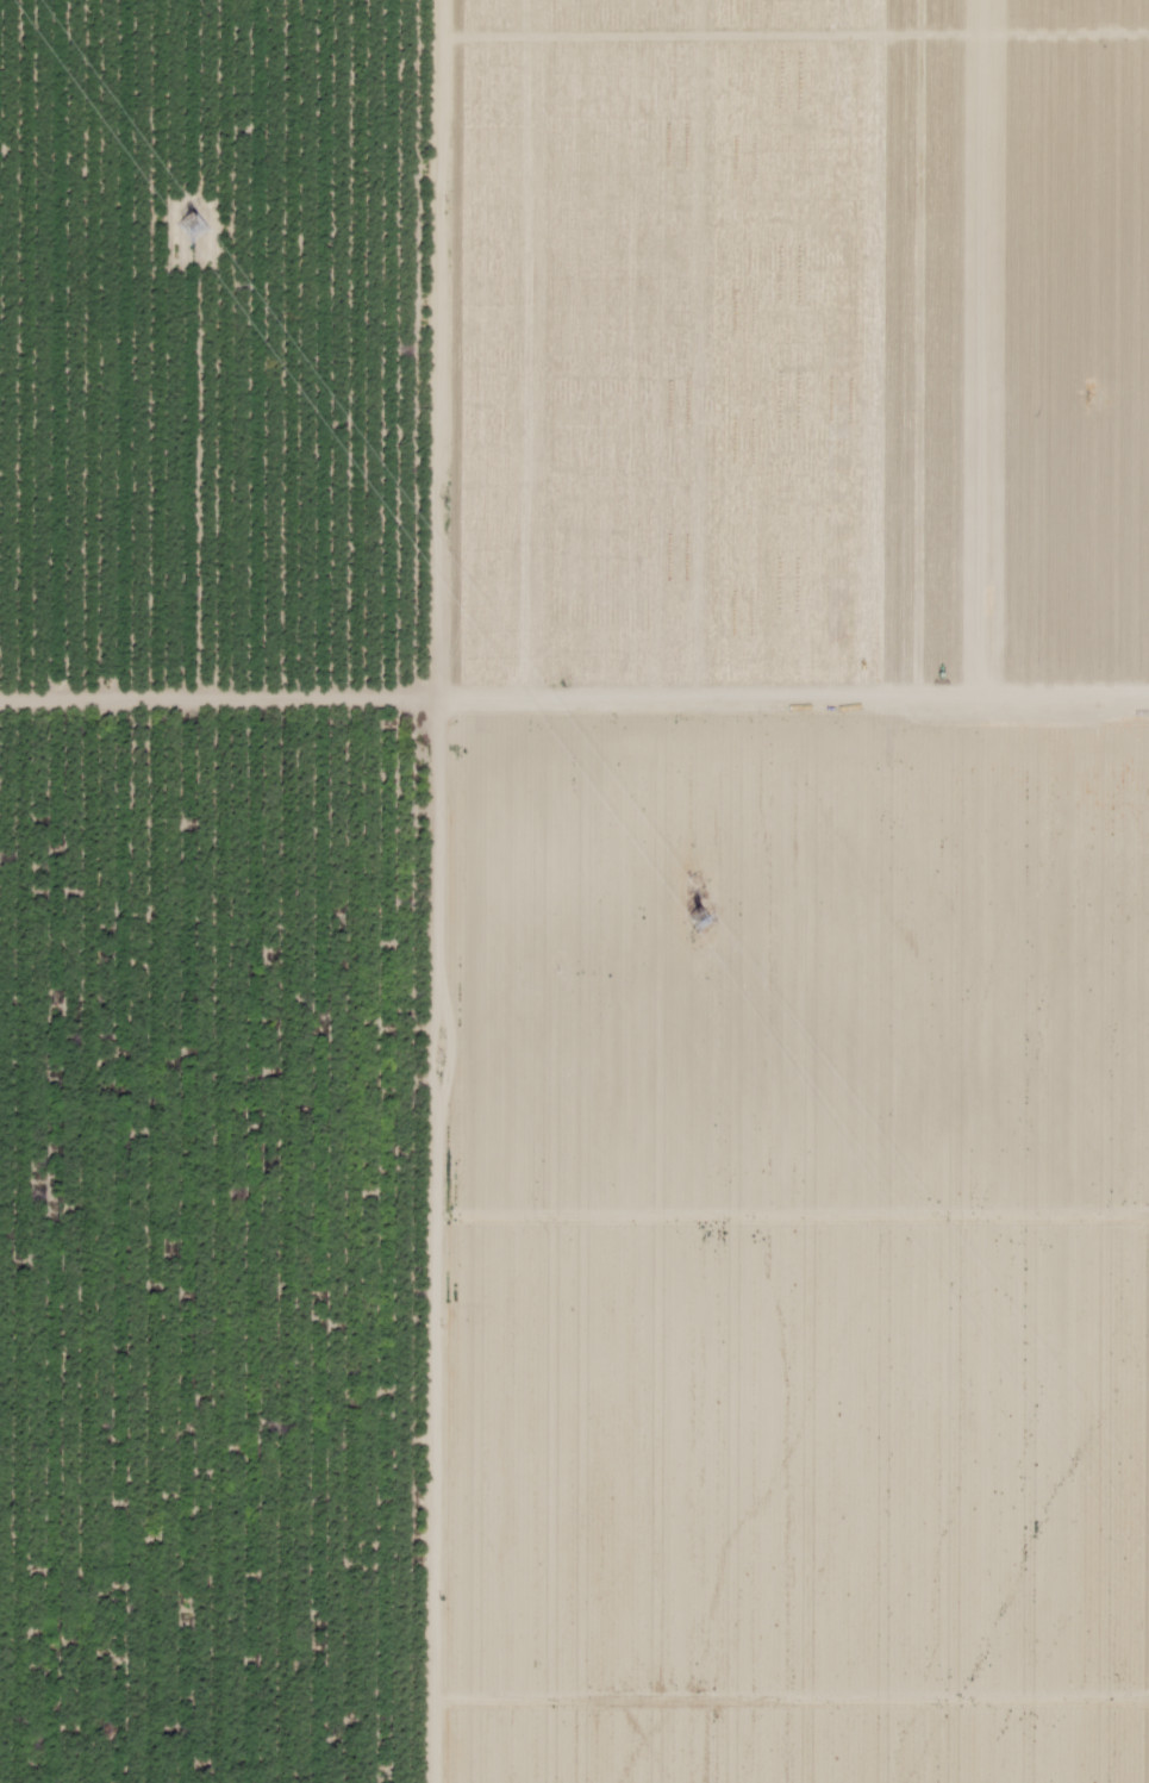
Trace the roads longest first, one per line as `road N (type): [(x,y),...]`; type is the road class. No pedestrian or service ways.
road 1 (track): [(428,1782),(426,0)]

